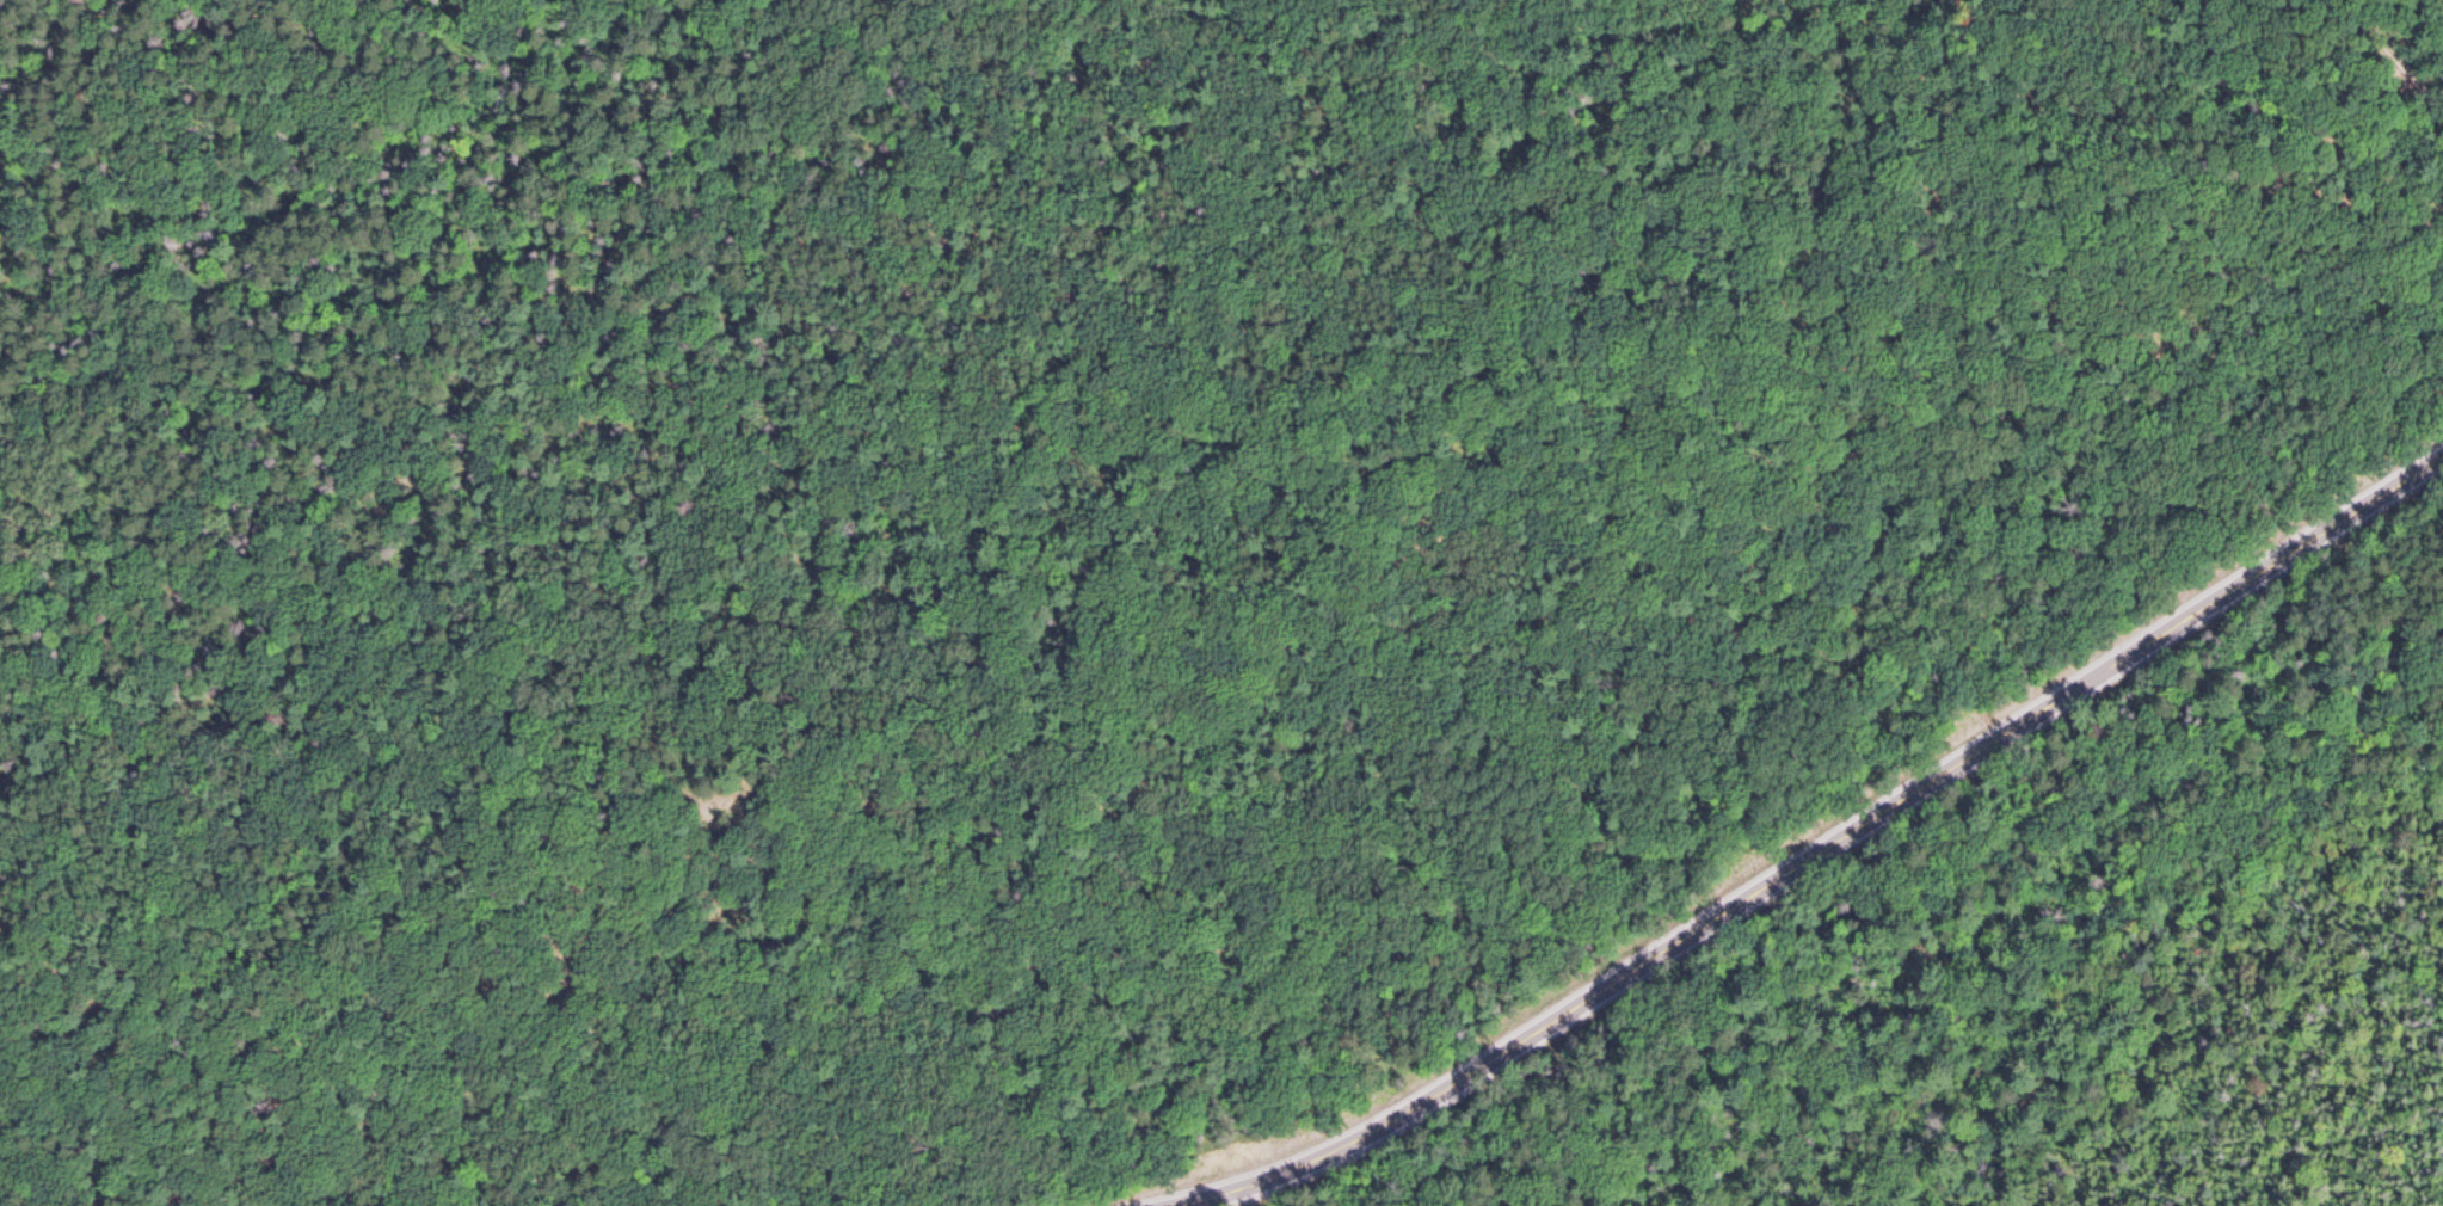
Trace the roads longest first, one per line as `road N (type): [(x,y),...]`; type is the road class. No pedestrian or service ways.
road 1 (secondary): [(2442,456),(1452,1088),(1292,1171),(1183,1205)]
road 2 (track): [(2356,0),(2442,130)]

